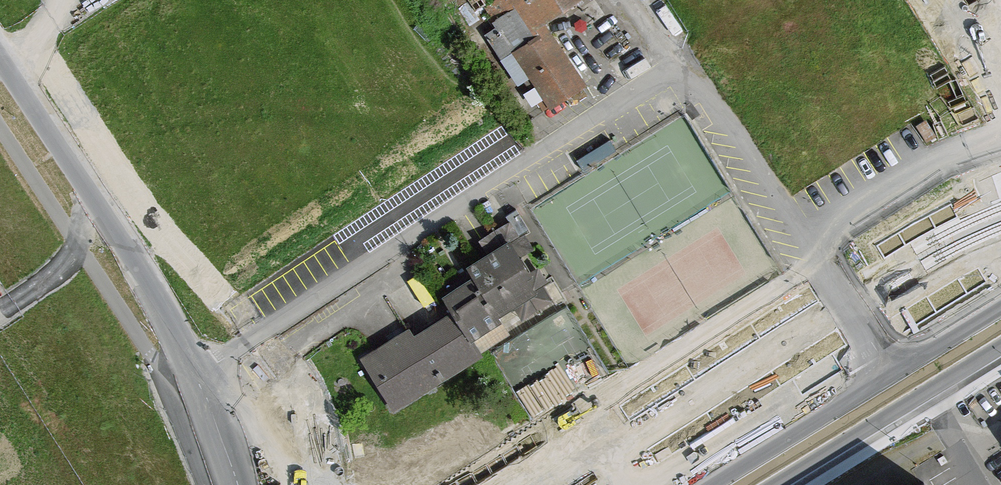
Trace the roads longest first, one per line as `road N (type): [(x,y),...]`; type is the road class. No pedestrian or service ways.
road 1 (tertiary): [(292,484),(0,54)]
road 2 (tertiary): [(1000,303),(687,484)]
road 3 (unknown): [(84,179),(348,0)]
road 4 (tertiary): [(776,484),(1000,348)]

